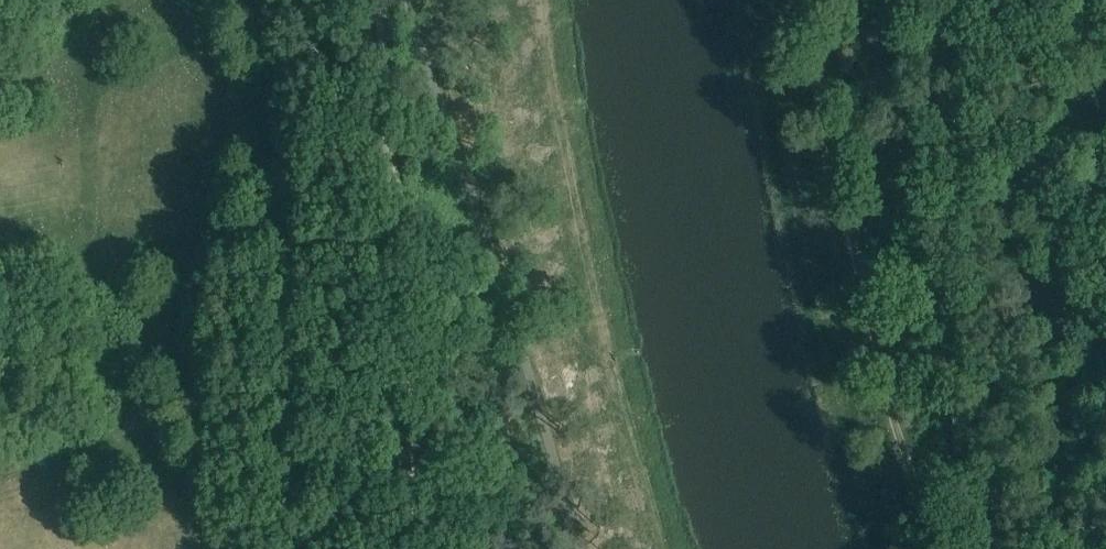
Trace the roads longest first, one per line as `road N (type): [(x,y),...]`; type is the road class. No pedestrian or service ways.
road 1 (track): [(797,0),(857,289),(928,548)]
road 2 (track): [(414,548),(378,0)]

